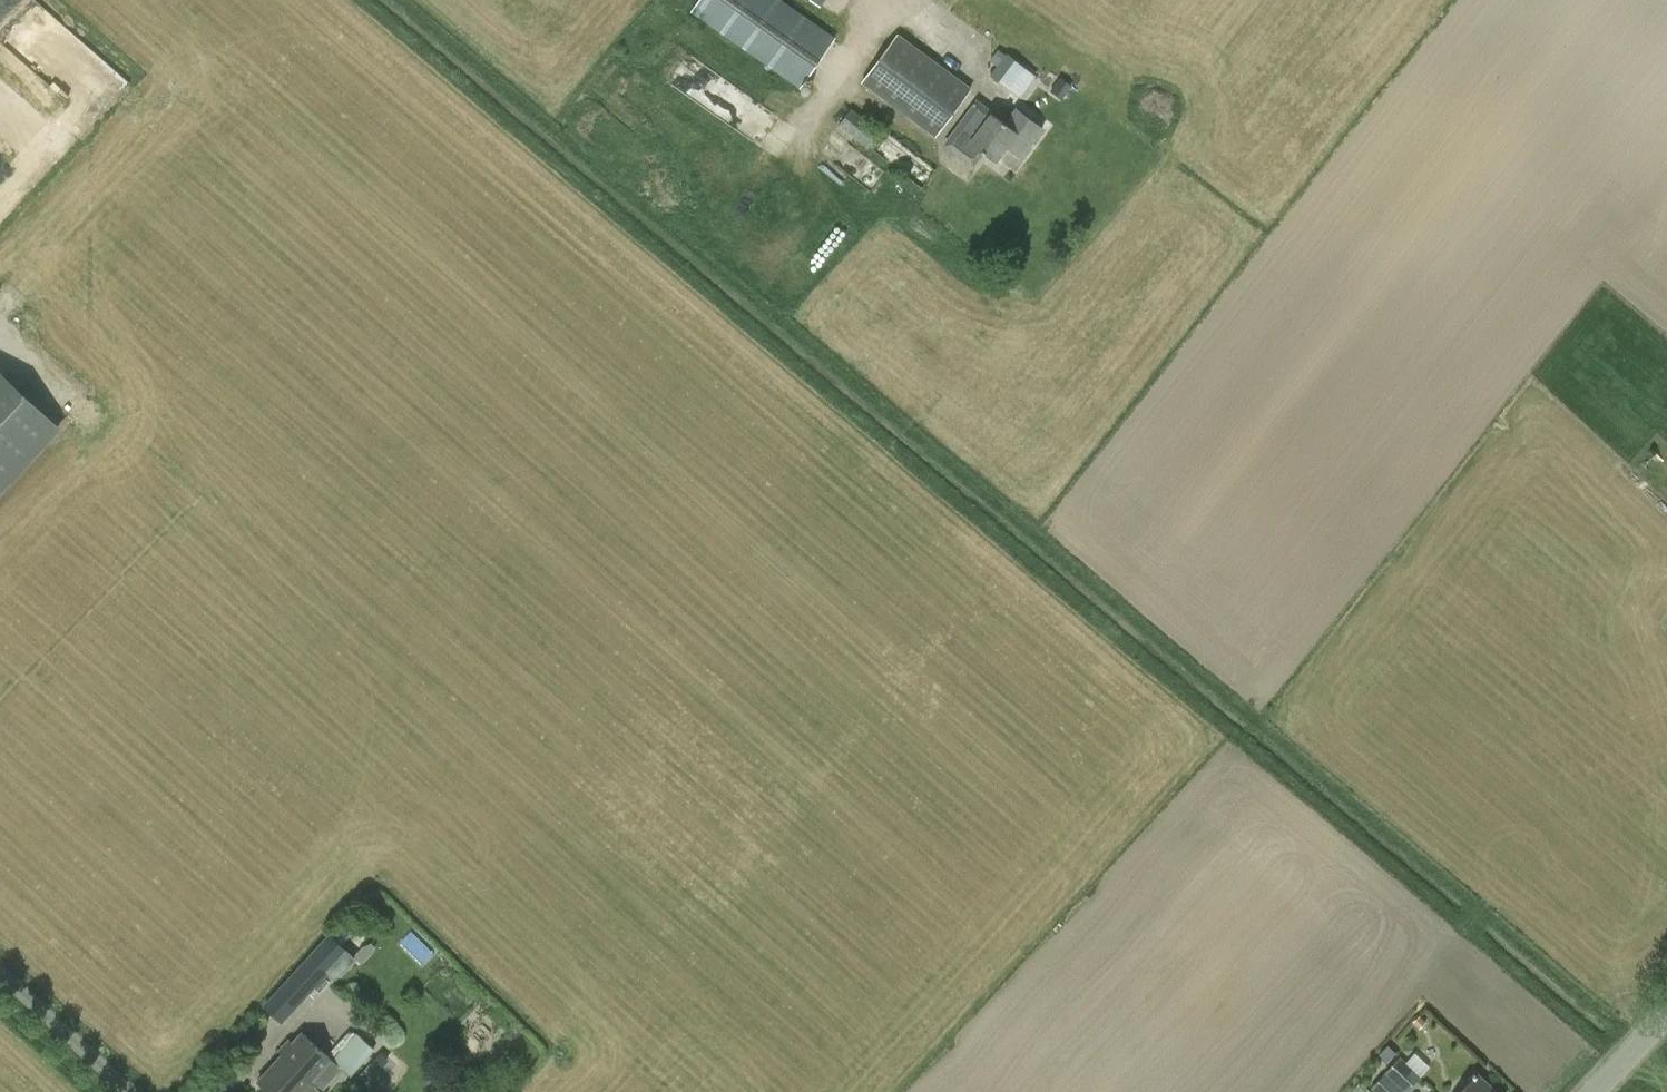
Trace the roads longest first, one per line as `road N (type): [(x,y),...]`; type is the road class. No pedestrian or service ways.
road 1 (unclassified): [(132,1091),(0,971)]

